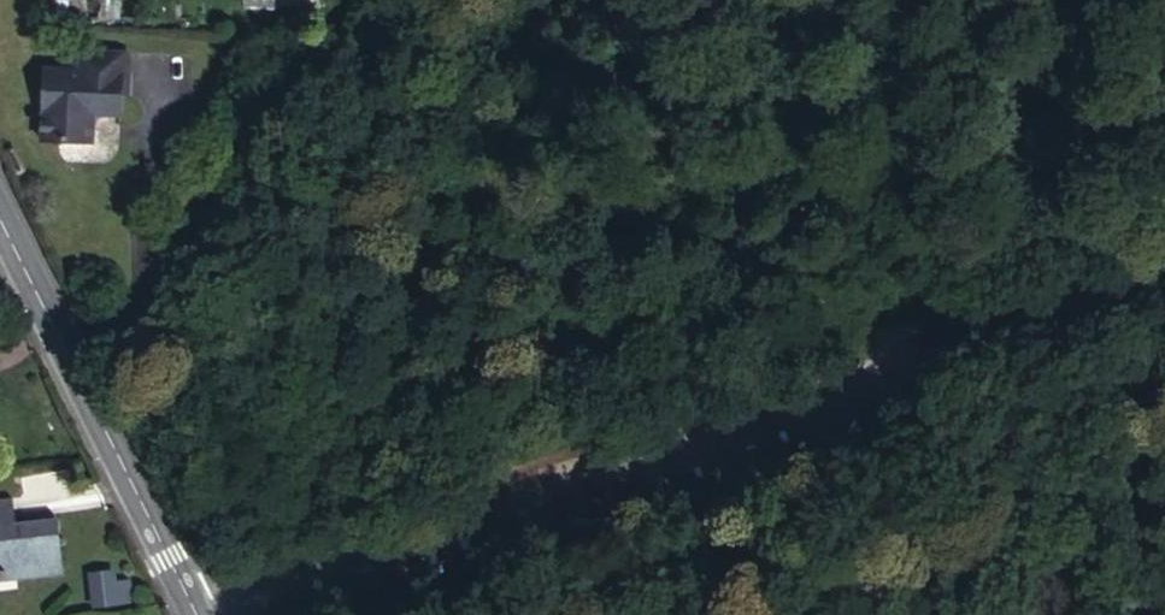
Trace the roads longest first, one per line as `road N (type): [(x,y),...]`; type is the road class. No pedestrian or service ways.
road 1 (tertiary): [(193,614),(0,211)]

